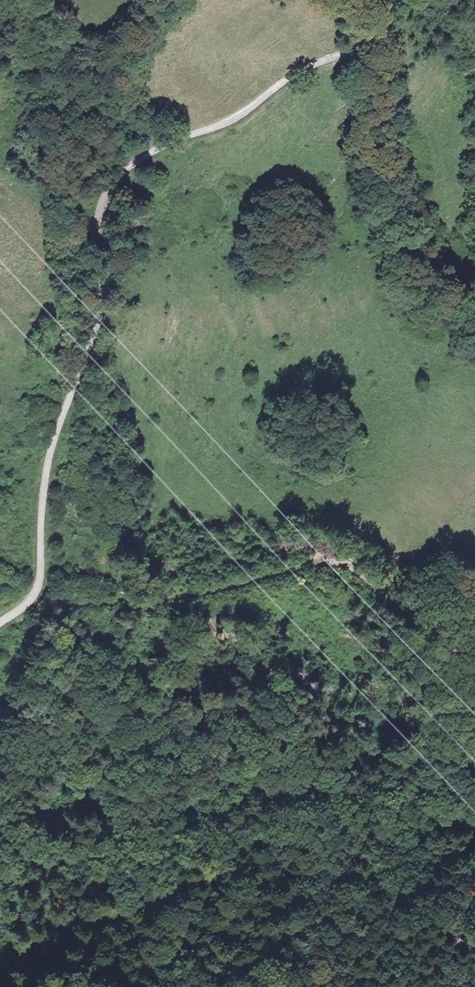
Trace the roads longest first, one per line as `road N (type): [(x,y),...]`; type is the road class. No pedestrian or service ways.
road 1 (unclassified): [(0,623),(23,607),(41,577),(44,481),(62,415),(104,339),(113,271),(110,213),(122,174),(245,116),(300,72),(367,51),(386,31),(393,0)]

